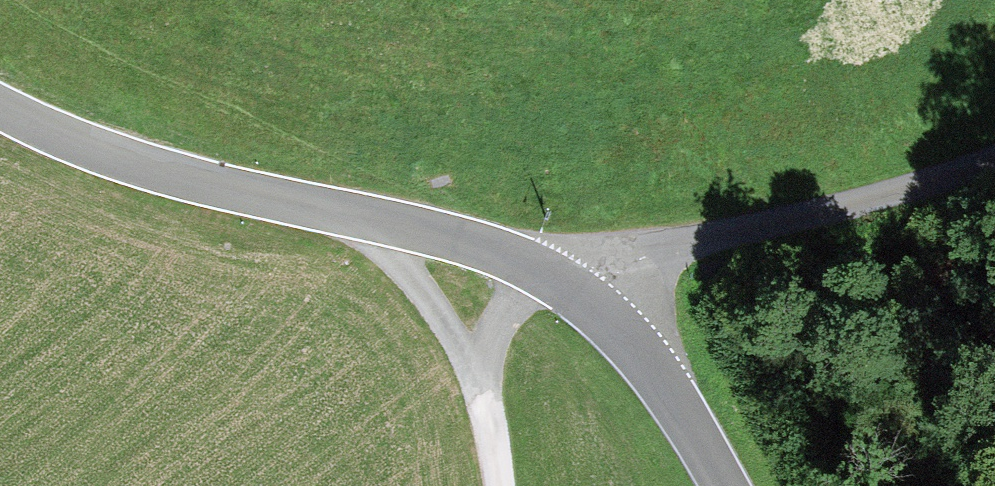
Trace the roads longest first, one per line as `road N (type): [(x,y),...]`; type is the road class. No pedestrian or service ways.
road 1 (tertiary): [(0,111),(146,171),(502,253),(579,295)]
road 2 (residential): [(994,168),(579,295)]
road 3 (track): [(363,215),(475,371),(498,485)]
road 4 (tertiary): [(579,295),(671,393),(726,485)]

